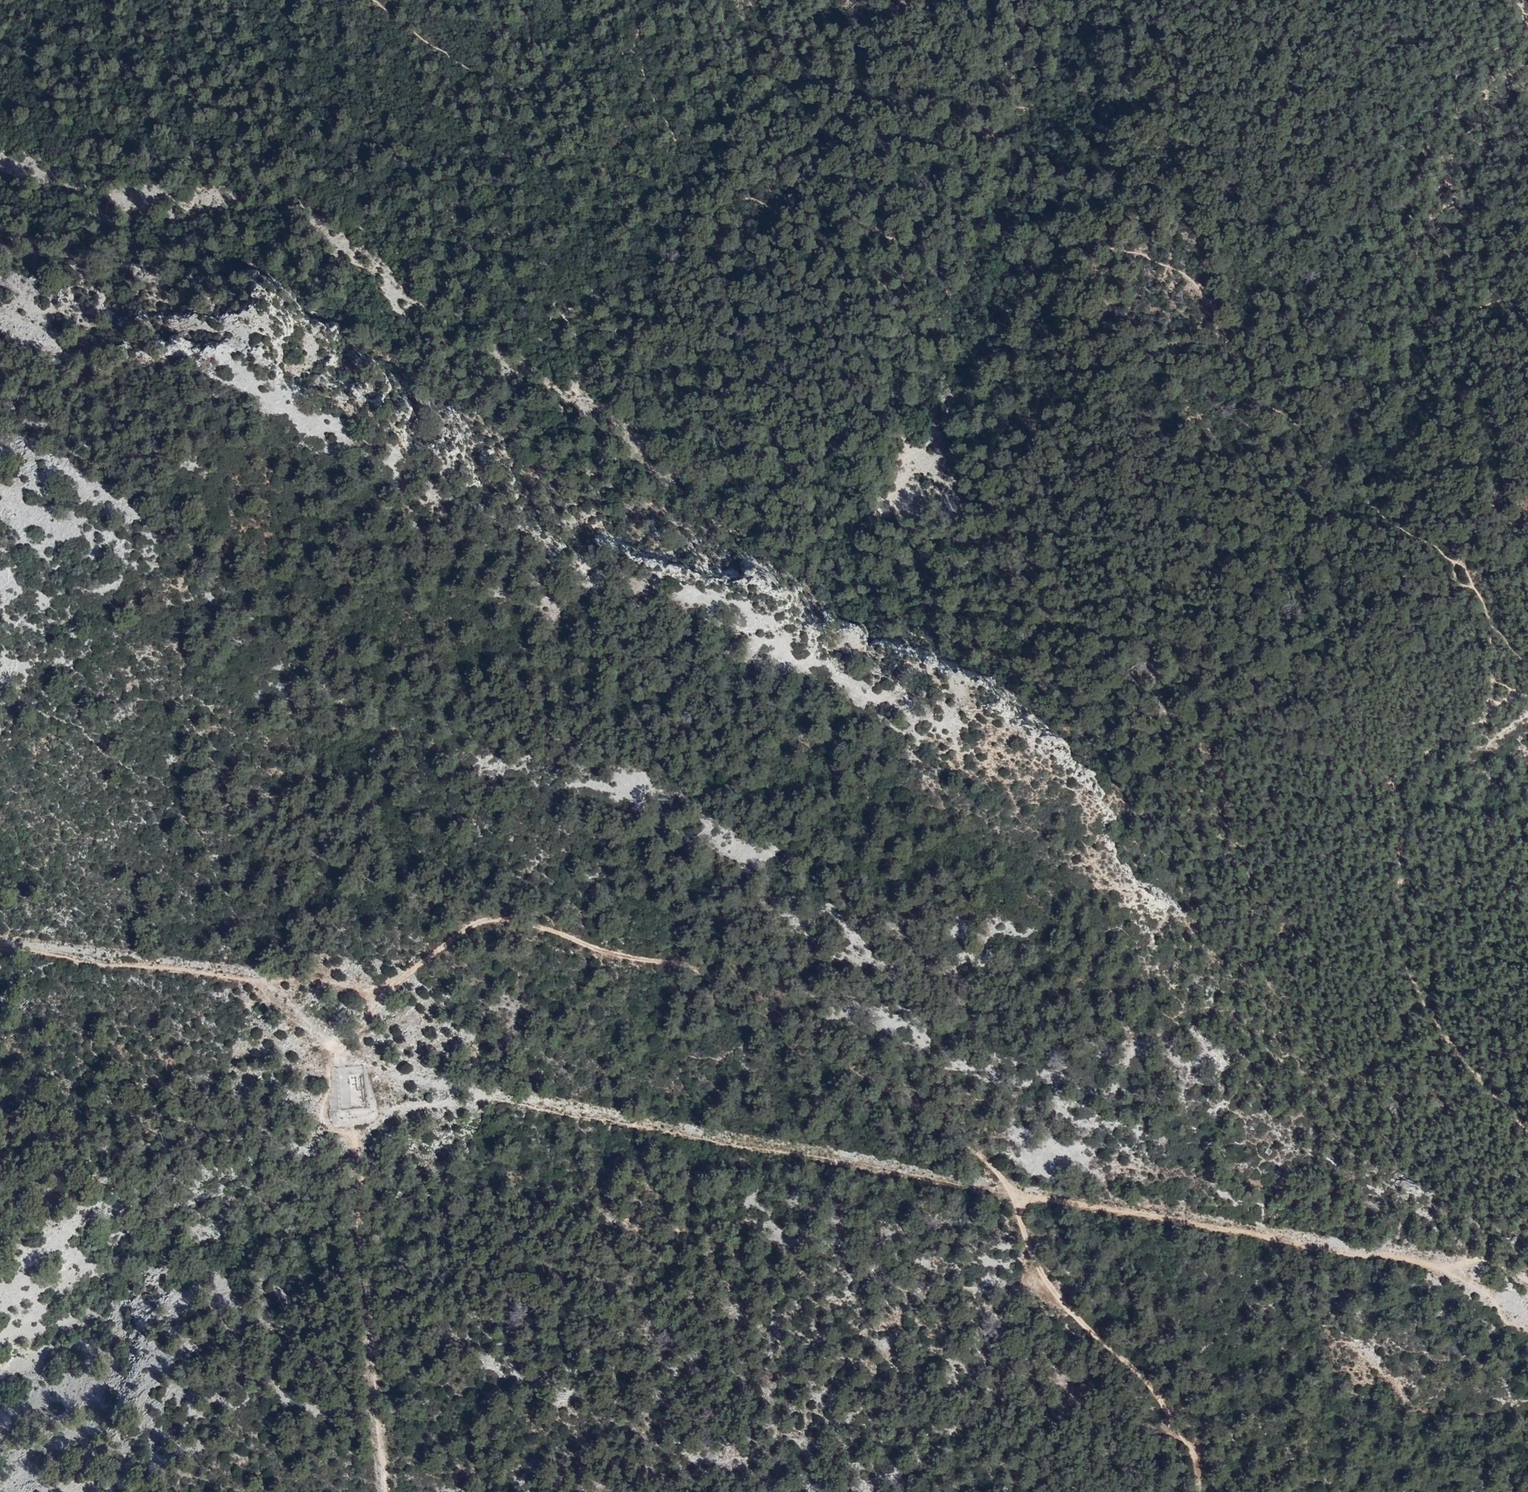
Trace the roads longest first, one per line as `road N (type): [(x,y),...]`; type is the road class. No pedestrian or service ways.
road 1 (track): [(1198,1491),(1196,1464),(1160,1398),(1041,1272),(1015,1189),(989,1162),(934,1117),(696,969),(634,959),(508,918),(485,923),(392,982),(334,1055),(325,1108),(334,1130),(359,1142),(382,1491)]
road 2 (track): [(1448,1271),(1015,1189)]

